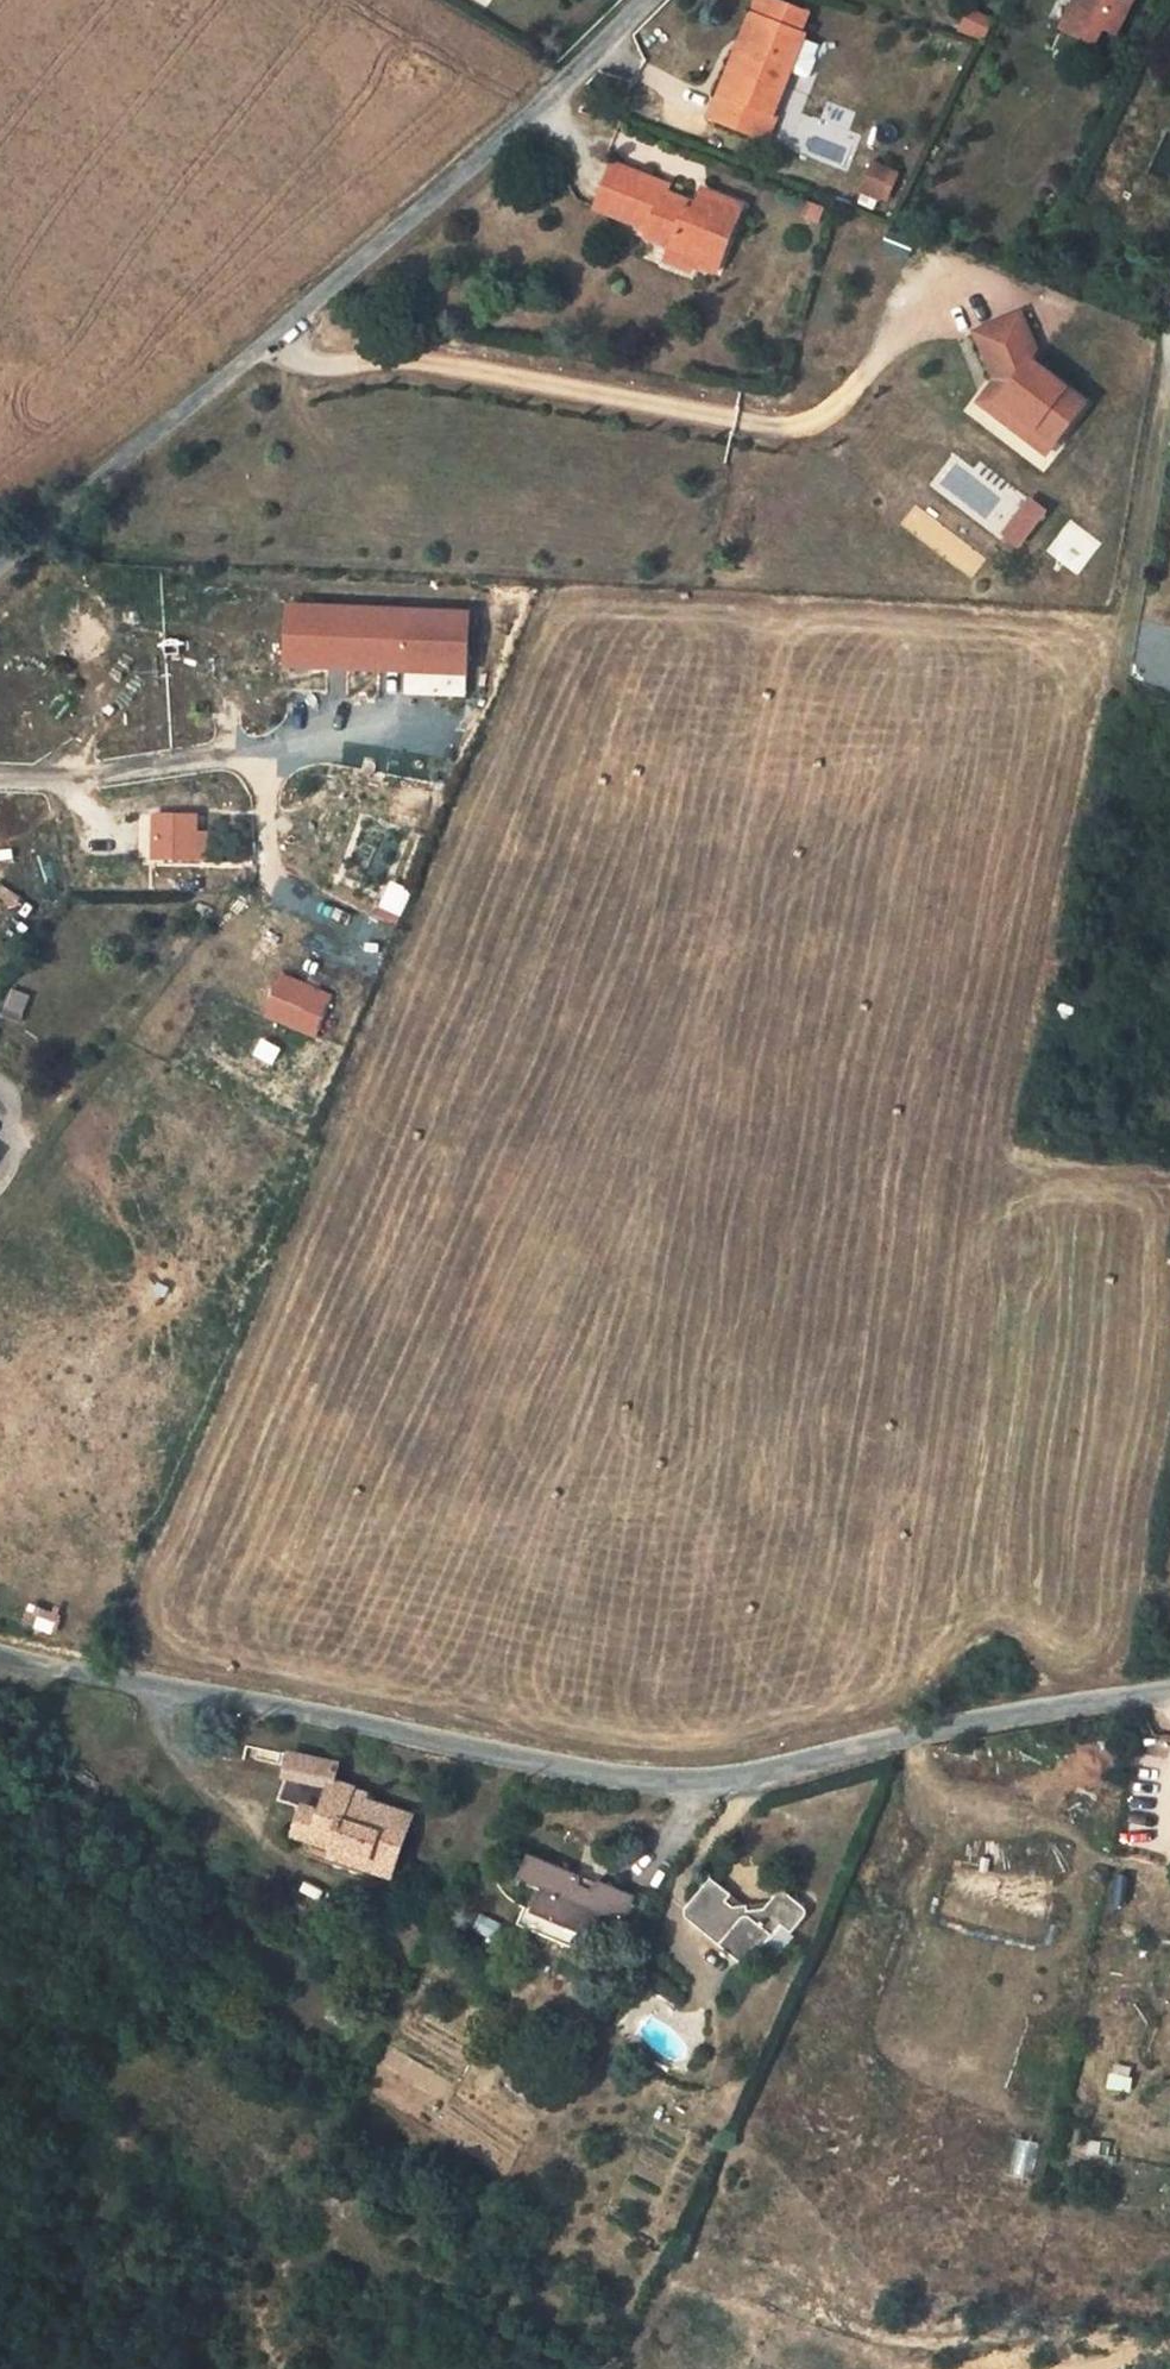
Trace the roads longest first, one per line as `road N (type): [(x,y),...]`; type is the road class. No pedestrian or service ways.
road 1 (unclassified): [(1169,1691),(1041,1707),(726,1782),(637,1780),(0,1652)]
road 2 (unclassified): [(0,565),(545,105),(647,0)]

